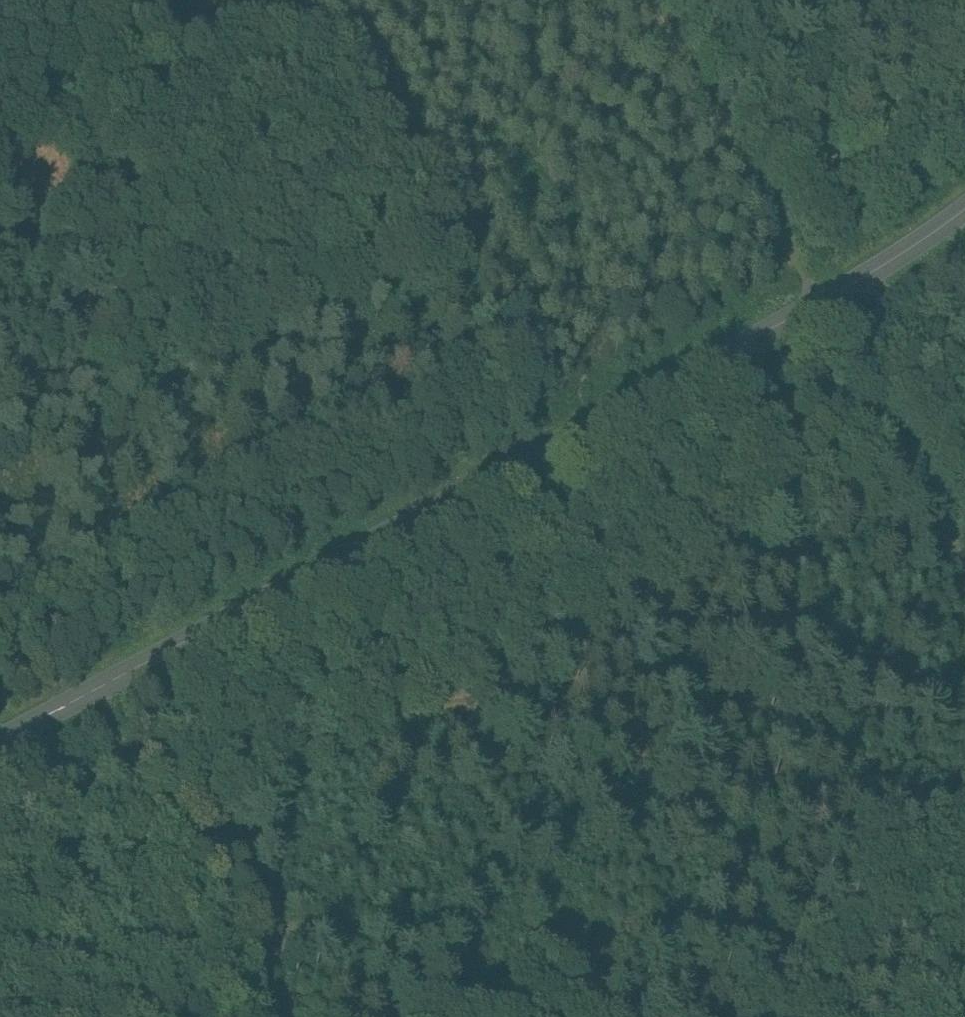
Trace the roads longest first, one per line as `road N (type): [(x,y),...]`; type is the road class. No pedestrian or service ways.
road 1 (secondary): [(0,739),(820,300),(964,204)]
road 2 (track): [(653,0),(964,552)]

